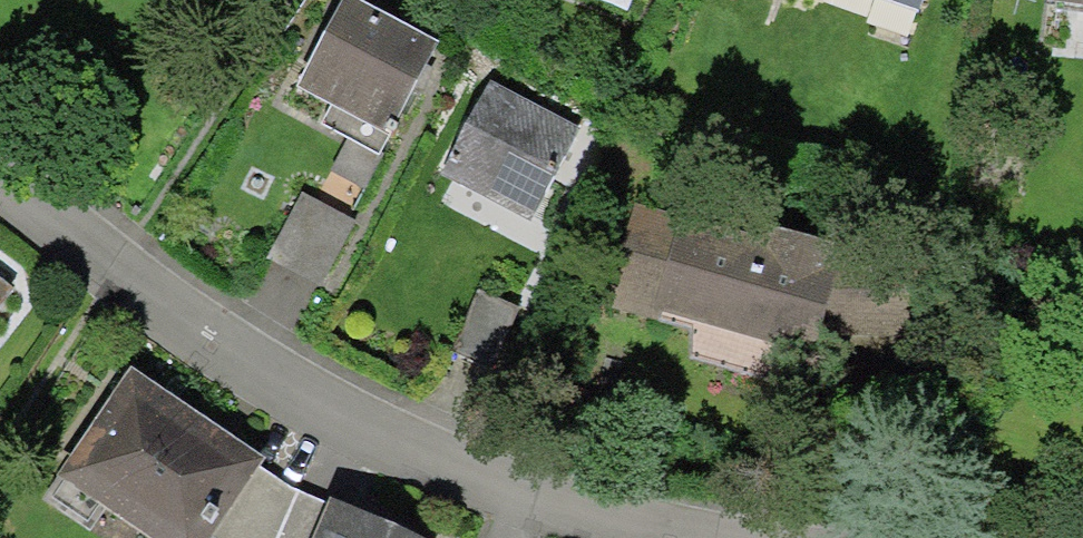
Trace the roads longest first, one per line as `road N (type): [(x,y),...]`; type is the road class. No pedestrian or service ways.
road 1 (residential): [(0,157),(291,383),(523,484),(746,537)]

